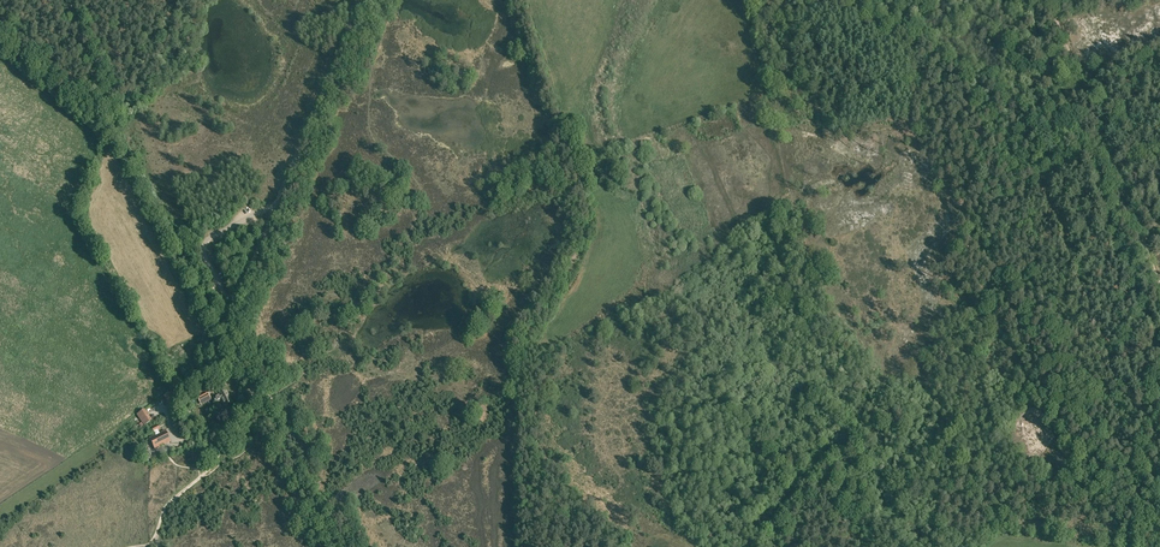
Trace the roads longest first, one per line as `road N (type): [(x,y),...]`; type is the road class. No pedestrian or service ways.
road 1 (track): [(1159,368),(1082,398),(1050,394),(962,204),(1058,168),(1102,135)]
road 2 (unclassified): [(223,332),(361,0)]
road 3 (track): [(1159,289),(1047,0)]
road 4 (track): [(223,332),(115,127)]
road 5 (track): [(337,546),(269,419)]
road 6 (track): [(115,127),(67,0)]

